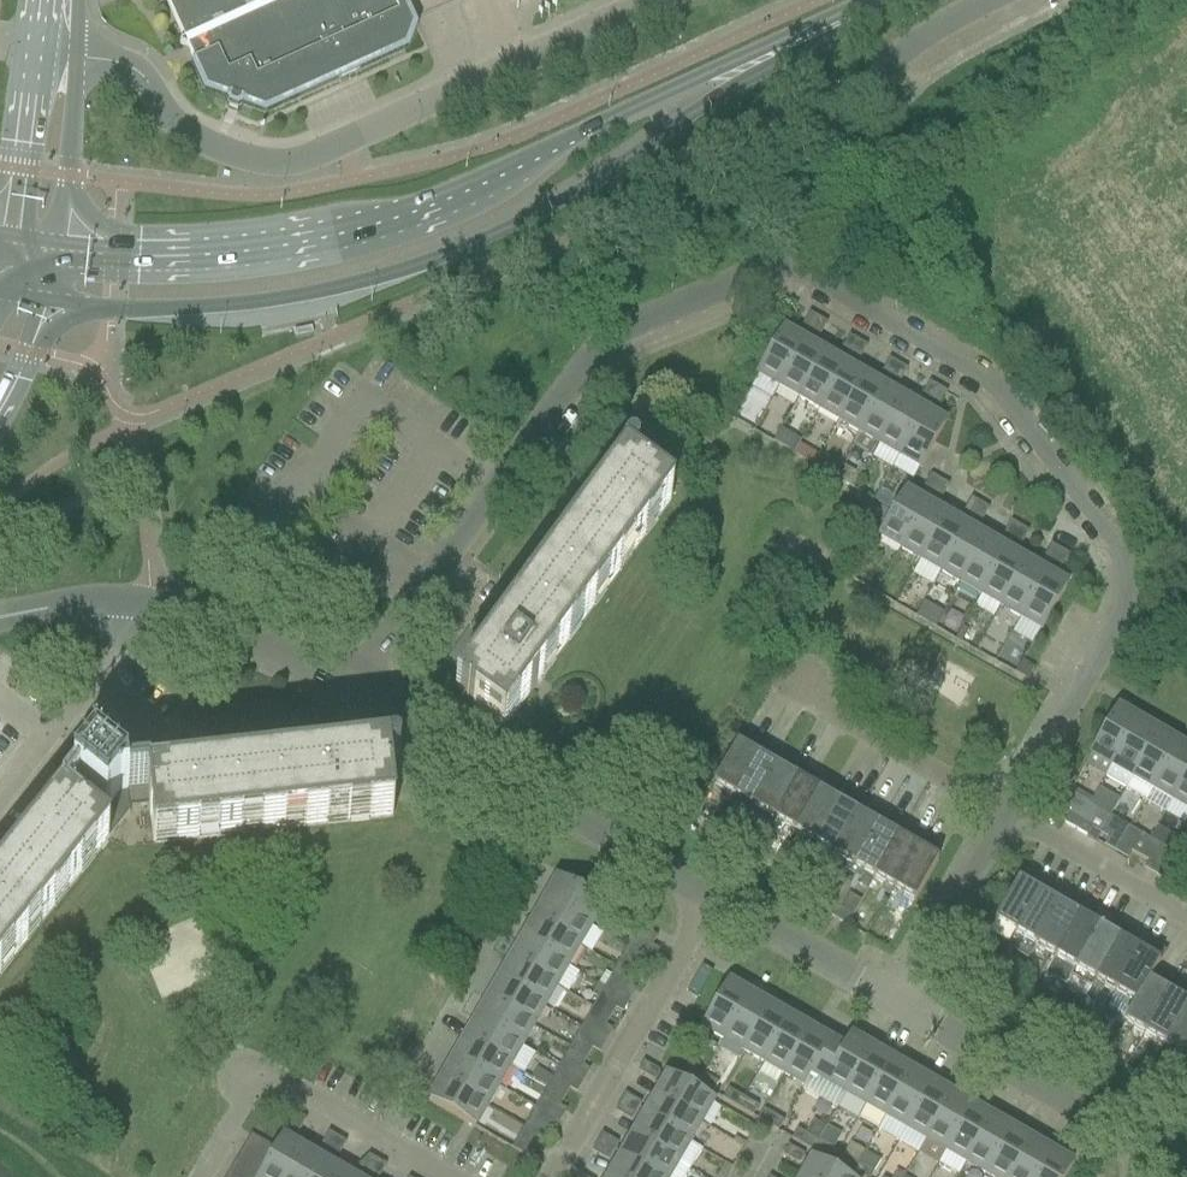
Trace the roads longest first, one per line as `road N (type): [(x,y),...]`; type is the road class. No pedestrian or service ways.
road 1 (secondary): [(52,302),(200,305),(317,291),(377,274),(594,181),(776,52)]
road 2 (secondary): [(776,52),(344,236),(288,251),(174,258),(64,246)]
road 3 (residential): [(1006,808),(1109,625),(1116,555),(975,369),(847,289),(790,267)]
road 4 (unclassified): [(55,45),(121,62),(186,128),(266,160),(315,150),(657,0)]
road 5 (residential): [(790,267),(764,268),(627,316),(604,332),(350,698)]
road 6 (residential): [(712,894),(350,698)]
road 7 (unclassified): [(790,267),(839,132),(864,93),(895,56),(998,0)]
road 8 (residential): [(552,1176),(712,894)]
road 9 (residential): [(448,1176),(296,1088),(269,1082),(248,1094),(204,1176)]
road 10 (residential): [(1148,1139),(900,995)]
road 11 (unclassified): [(97,605),(150,605),(210,618),(350,698)]
road 12 (residential): [(1006,808),(782,669)]
road 13 (residential): [(900,995),(1006,808)]
road 14 (residential): [(900,995),(712,894)]
road 15 (residential): [(1186,915),(1006,808)]
road 16 (unclassified): [(64,246),(74,89),(55,45)]
road 17 (unclassified): [(55,45),(31,83),(3,230)]
road 18 (residential): [(97,605),(98,685),(179,746)]
road 19 (secondary): [(776,52),(899,0)]

